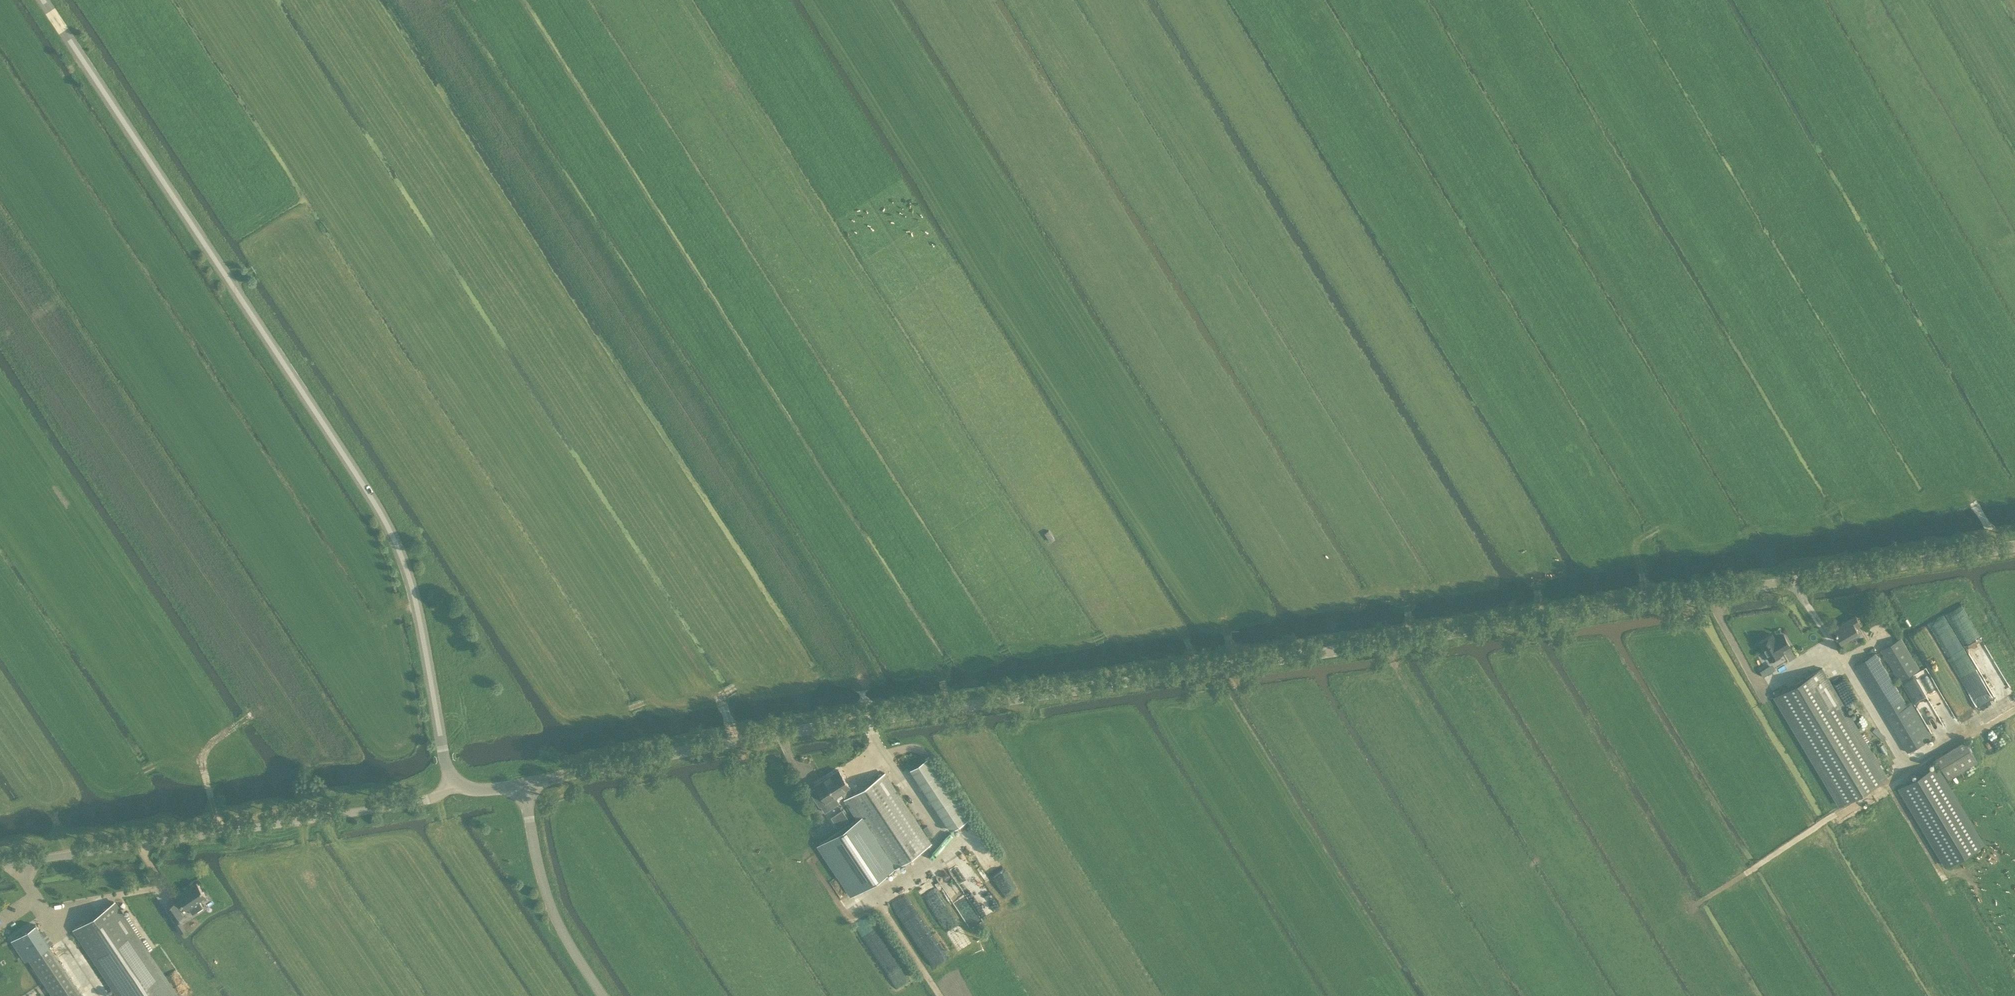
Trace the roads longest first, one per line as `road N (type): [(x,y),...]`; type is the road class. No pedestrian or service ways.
road 1 (unclassified): [(521,783),(868,721),(2014,548)]
road 2 (unclassified): [(457,783),(445,763),(408,576),(382,517),(44,0)]
road 3 (unclassified): [(0,866),(426,802),(457,783)]
road 4 (unclassified): [(604,995),(548,902),(521,783)]

